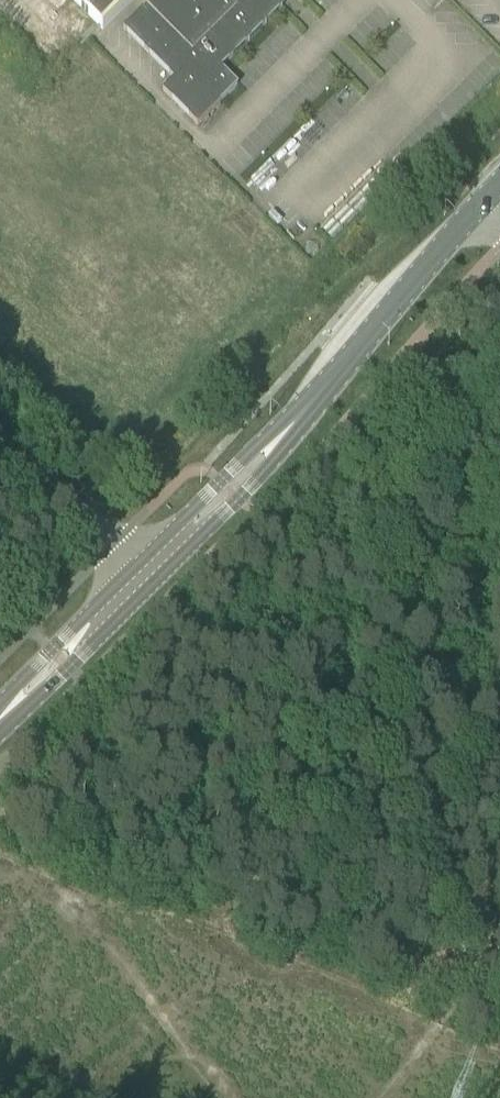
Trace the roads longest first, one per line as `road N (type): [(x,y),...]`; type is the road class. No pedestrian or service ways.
road 1 (tertiary): [(289,428),(483,201)]
road 2 (tertiary): [(148,572),(190,546),(267,470),(289,428)]
road 3 (tertiary): [(289,428),(248,453),(173,528),(148,572)]
road 4 (unclassified): [(148,572),(0,451)]
road 5 (track): [(499,949),(382,1097)]
road 6 (tertiary): [(22,696),(148,572)]

